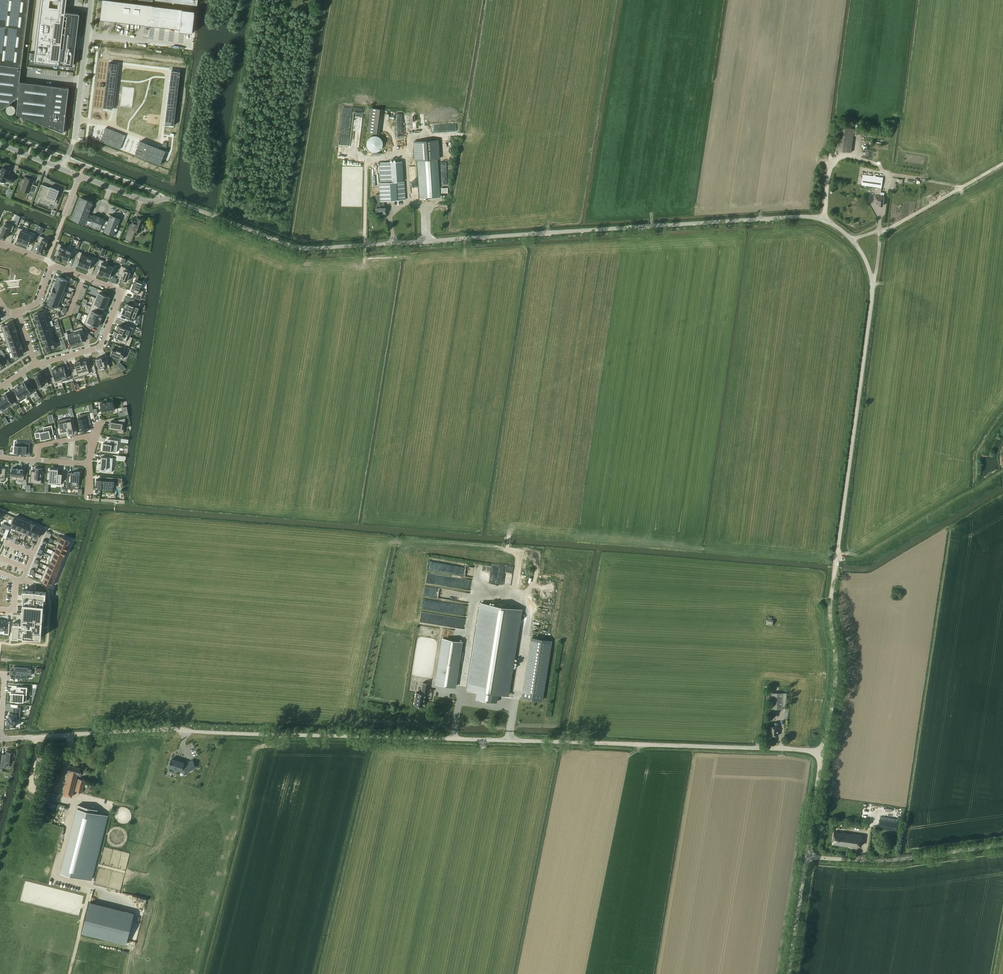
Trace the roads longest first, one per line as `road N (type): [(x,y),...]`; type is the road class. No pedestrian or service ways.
road 1 (unclassified): [(80,176),(302,249),(806,216),(852,239),(873,284)]
road 2 (unclassified): [(0,739),(166,730),(822,753)]
road 3 (unclassified): [(822,753),(836,682),(831,601),(873,284)]
road 4 (track): [(512,593),(518,557),(507,548),(511,532),(837,558)]
road 5 (track): [(888,175),(960,188),(962,205),(890,282),(873,284)]
road 6 (residential): [(36,366),(100,346),(121,291),(52,265)]
road 7 (unclassified): [(807,856),(907,861),(1002,845)]
road 8 (unclassified): [(72,144),(91,0)]
road 9 (track): [(879,231),(1002,163)]

